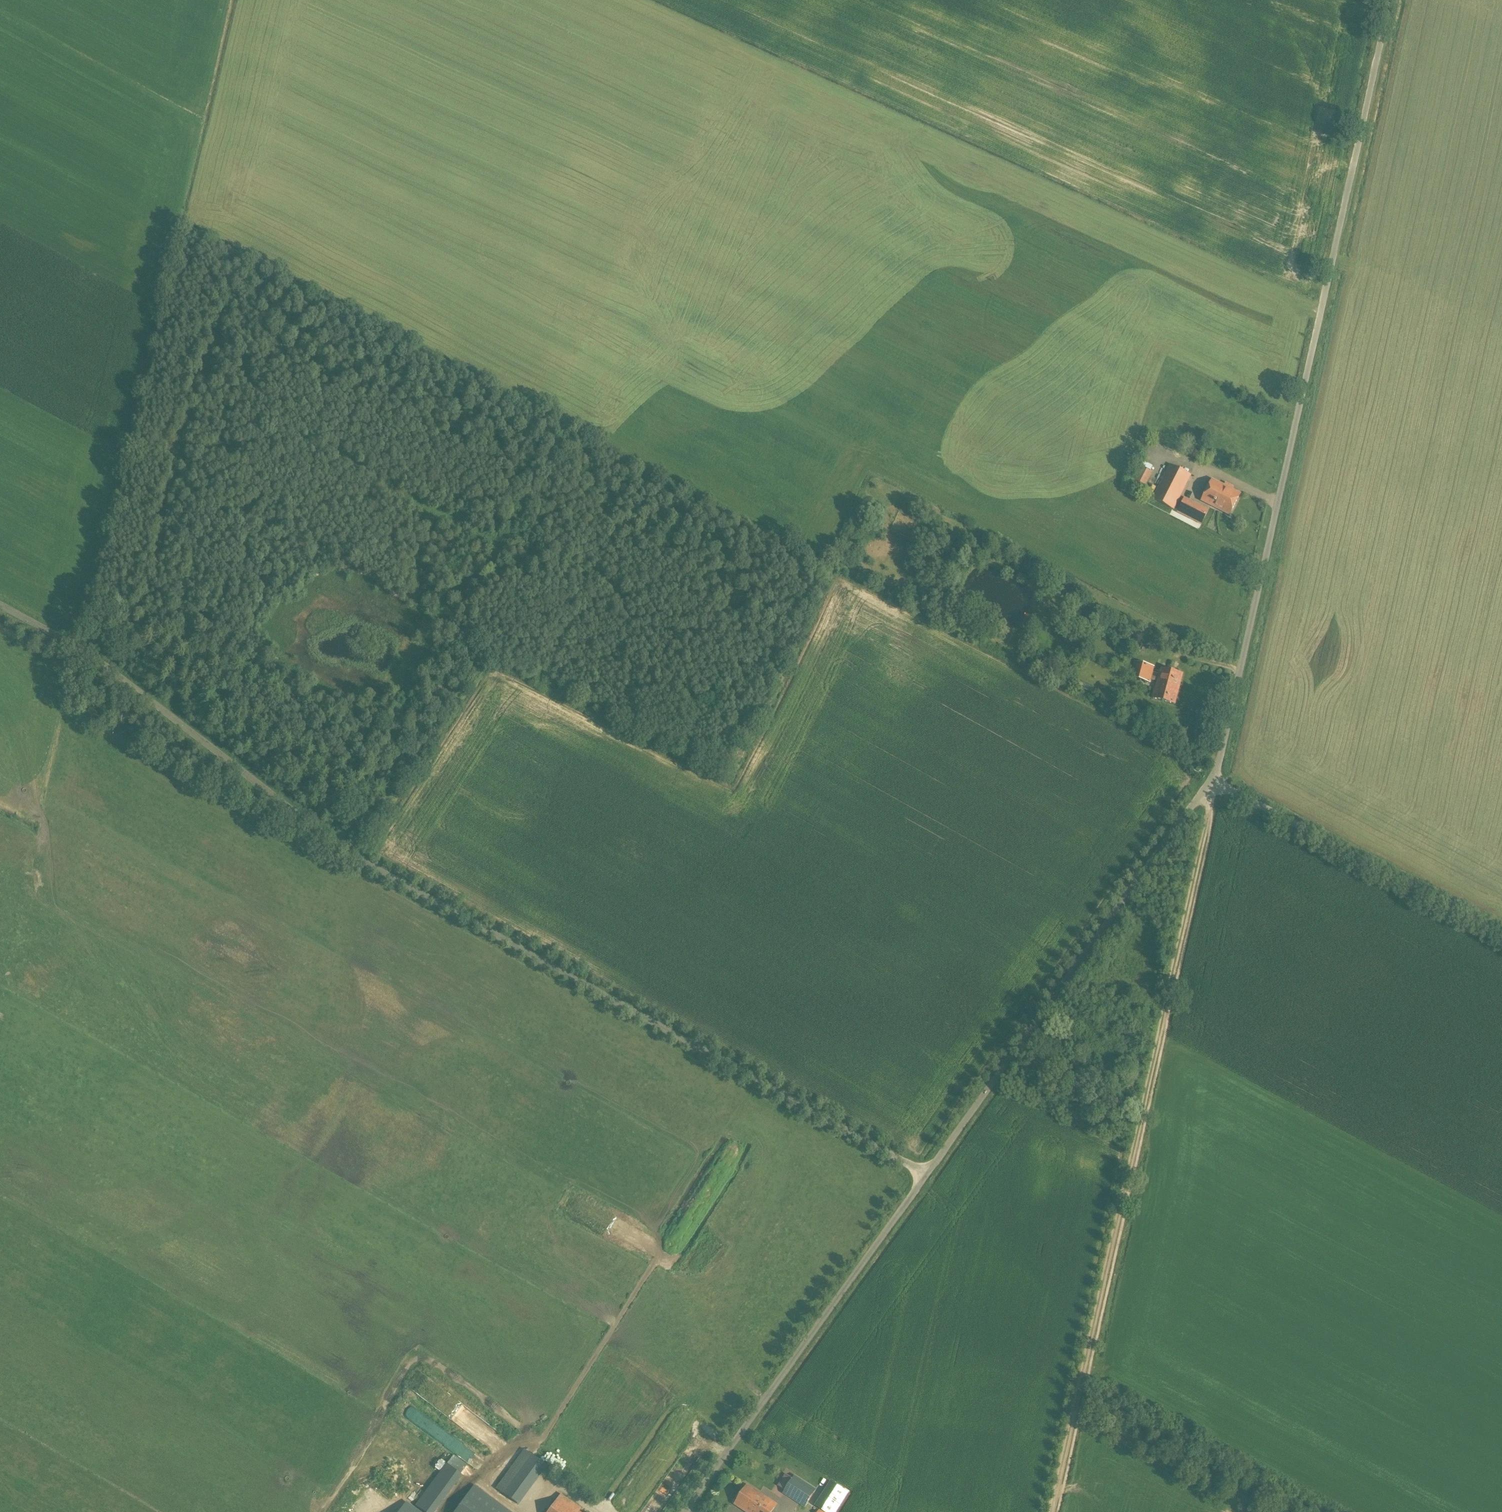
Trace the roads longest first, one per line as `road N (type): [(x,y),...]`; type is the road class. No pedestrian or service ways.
road 1 (unclassified): [(927,1173),(369,865),(83,649),(0,605)]
road 2 (unclassified): [(1212,780),(1389,0)]
road 3 (track): [(1053,1511),(1212,780)]
road 4 (unclassified): [(927,1173),(1212,780)]
road 5 (unclassified): [(684,1511),(927,1173)]
road 6 (unclassified): [(1501,933),(1212,780)]

